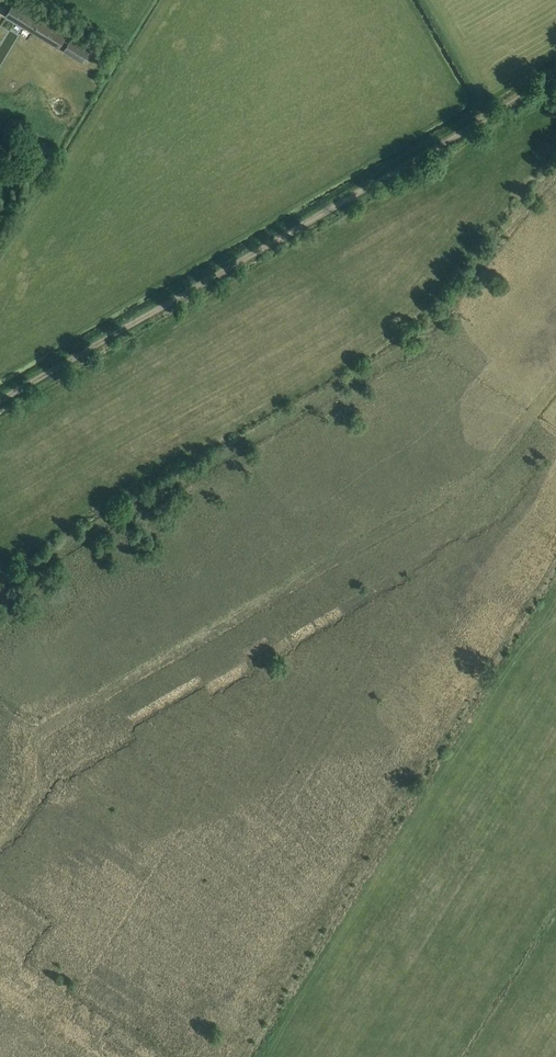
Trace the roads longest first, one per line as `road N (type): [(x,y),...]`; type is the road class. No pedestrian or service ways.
road 1 (track): [(555,77),(0,402)]

